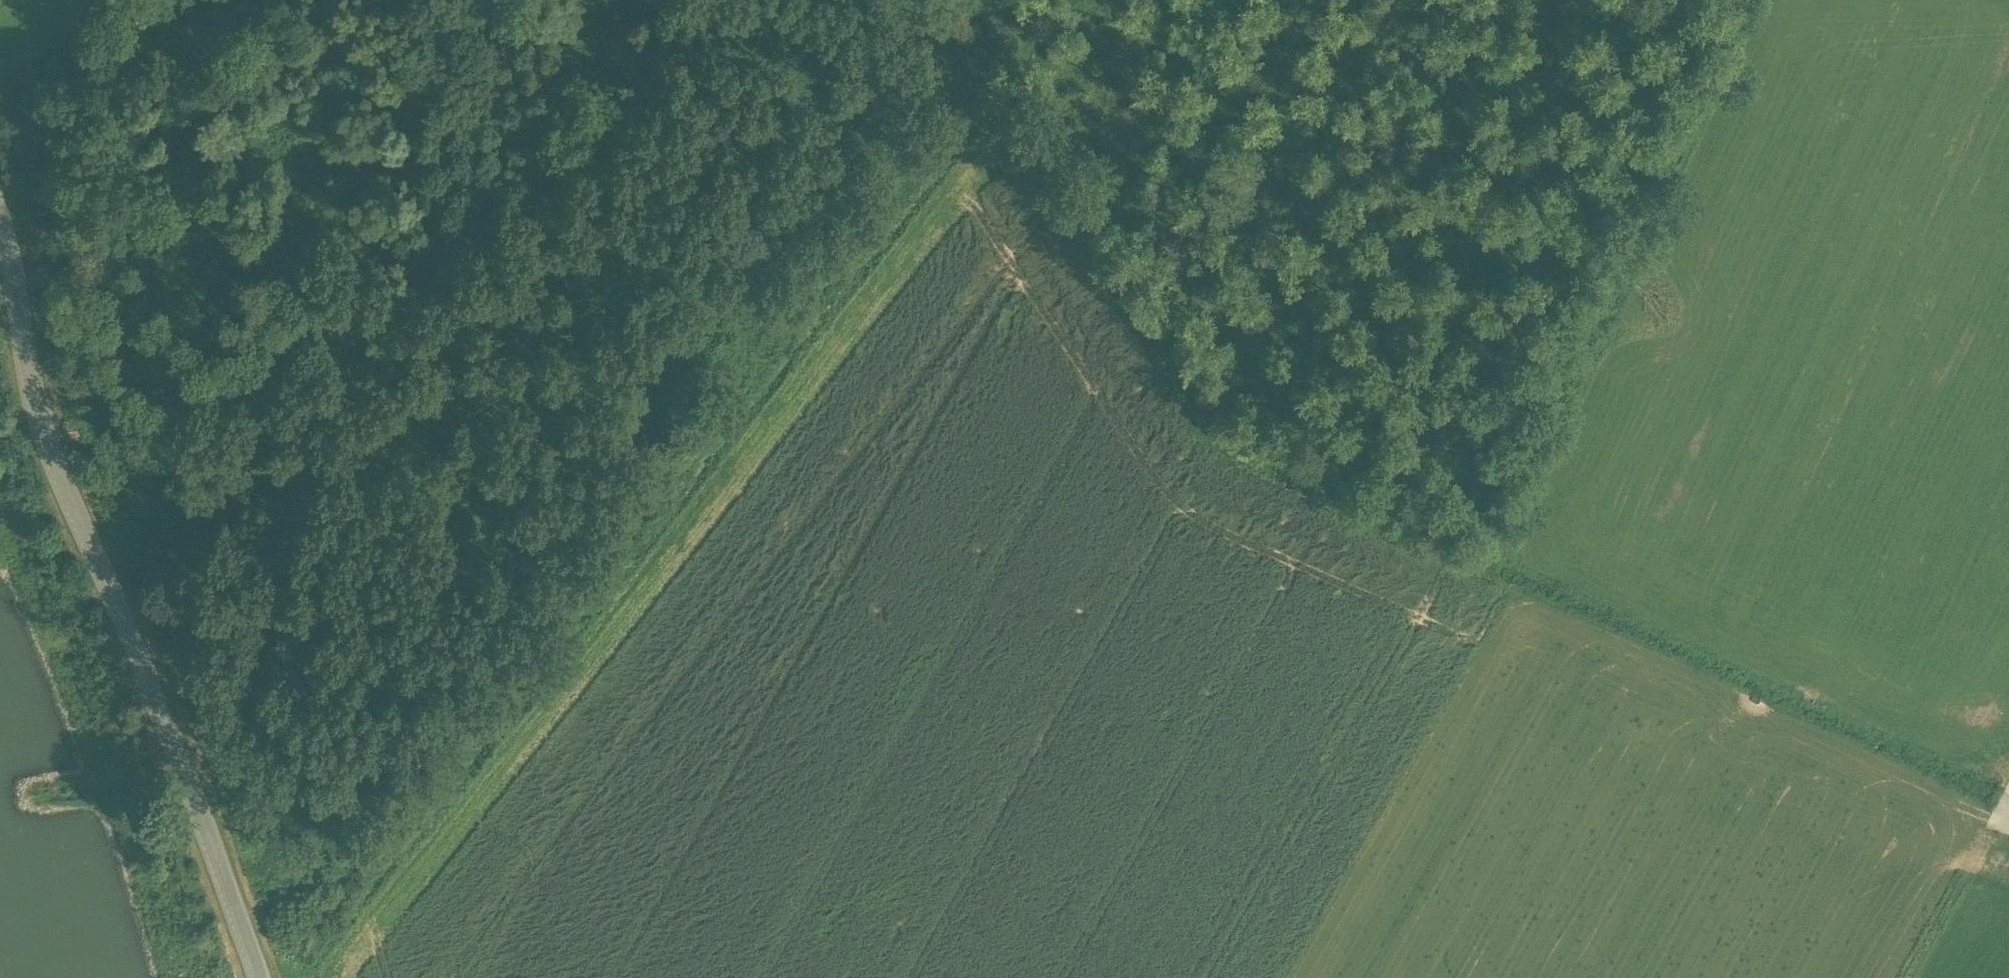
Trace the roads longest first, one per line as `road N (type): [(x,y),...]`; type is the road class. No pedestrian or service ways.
road 1 (unclassified): [(249,977),(186,797),(45,462),(20,372),(13,279),(0,236)]

